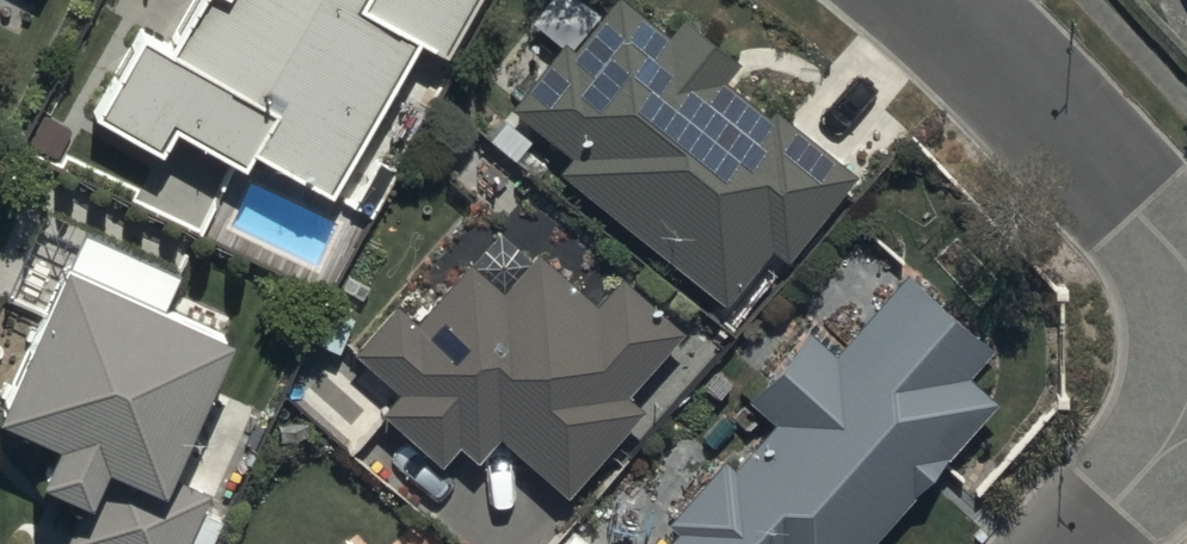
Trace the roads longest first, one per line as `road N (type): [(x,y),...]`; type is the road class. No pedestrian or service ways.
road 1 (residential): [(1186,267),(1036,98),(928,0)]
road 2 (residential): [(1186,403),(1071,543)]

